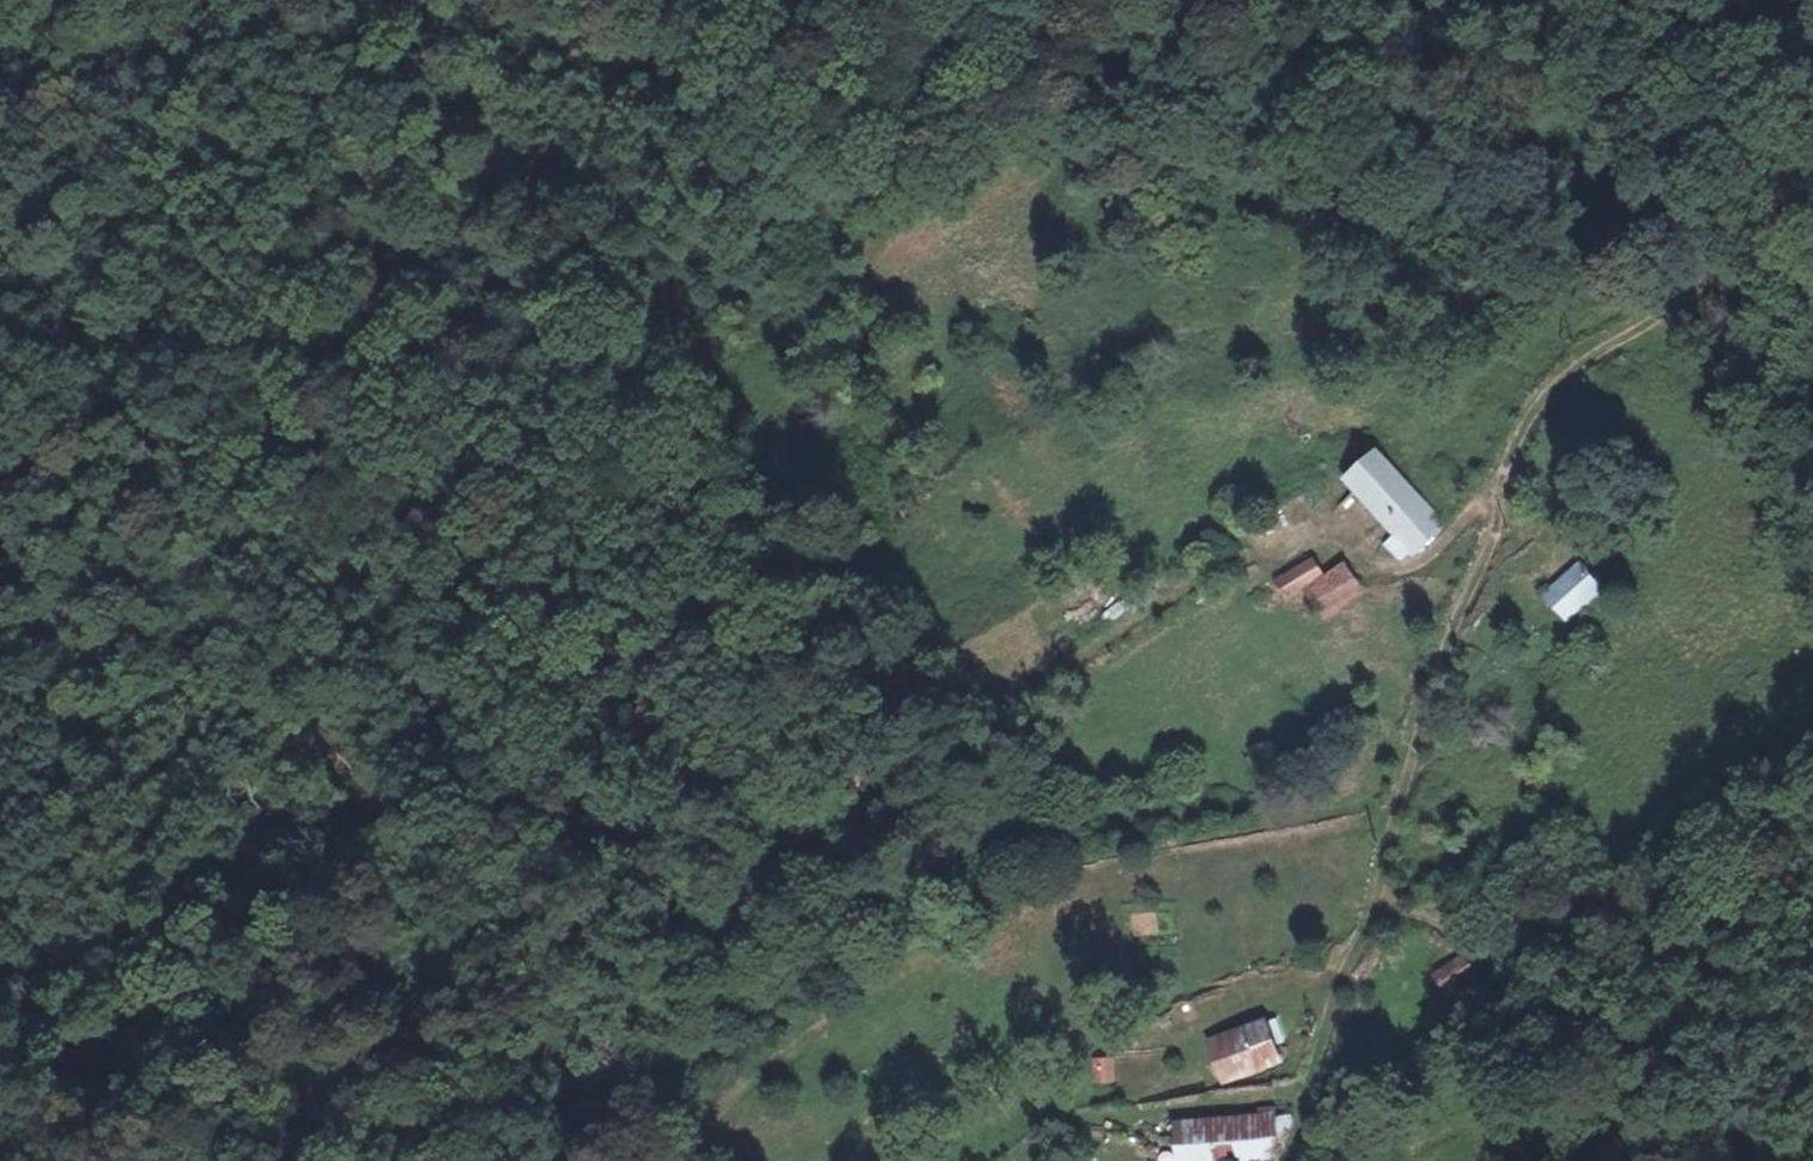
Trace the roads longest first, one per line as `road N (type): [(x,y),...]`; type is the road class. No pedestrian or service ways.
road 1 (track): [(1788,0),(1761,154),(1736,236),(1655,320),(1560,379),(1535,406),(1496,489),(1496,532),(1442,642),(1411,737),(1382,892)]
road 2 (track): [(1382,892),(1324,1028),(1293,1156)]

